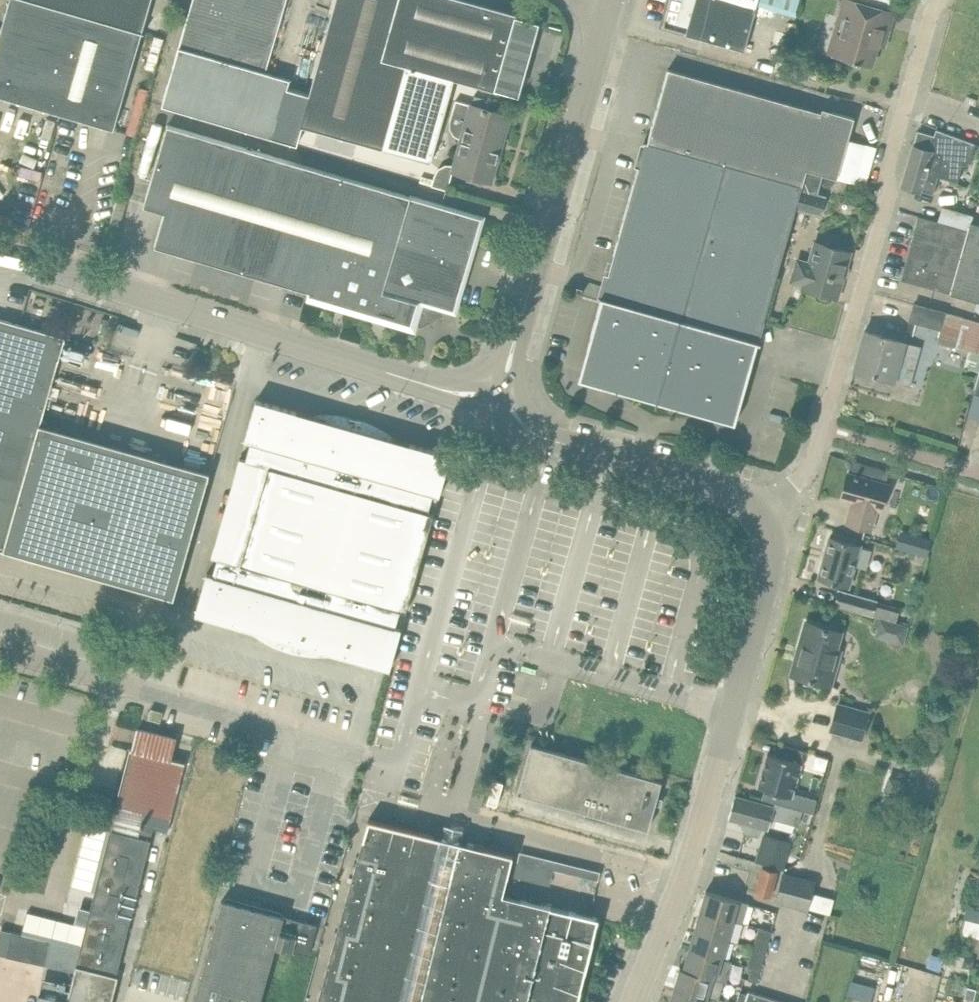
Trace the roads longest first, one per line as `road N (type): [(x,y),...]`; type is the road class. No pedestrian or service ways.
road 1 (residential): [(940,0),(815,453),(798,481),(761,511)]
road 2 (unclassified): [(499,388),(439,390),(50,265),(0,259)]
road 3 (residential): [(761,511),(773,535),(769,578),(683,881),(632,1001)]
road 4 (unclassified): [(499,388),(613,0)]
road 5 (unclassified): [(761,511),(718,485),(534,433),(499,388)]

